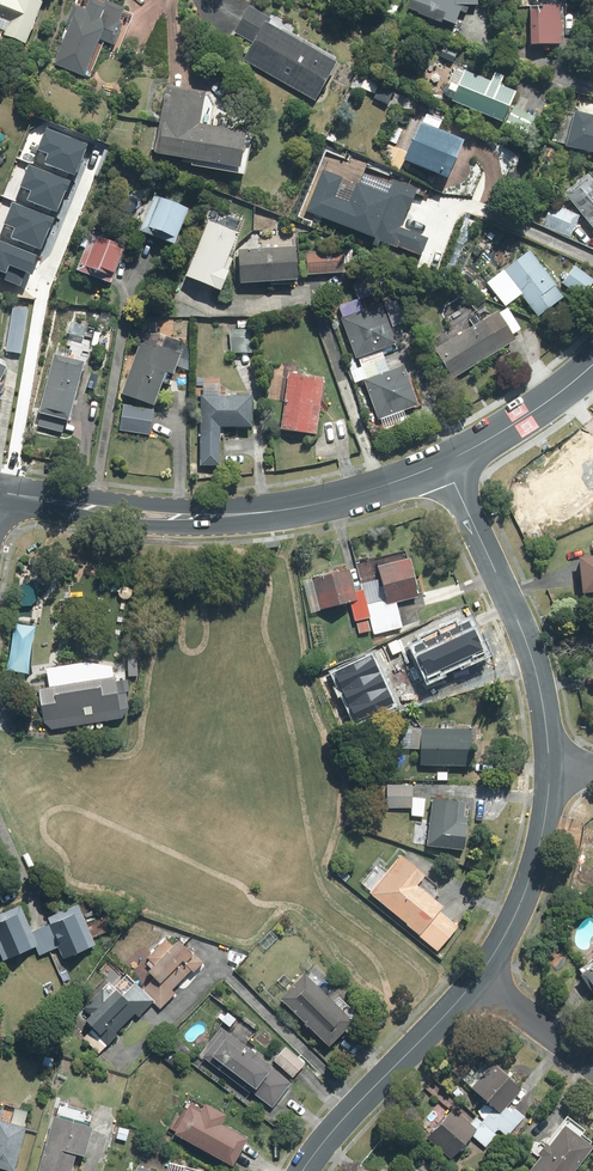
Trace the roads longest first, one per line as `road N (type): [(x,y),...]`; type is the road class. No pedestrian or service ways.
road 1 (tertiary): [(0,492),(151,517),(258,515),(385,487),(444,462)]
road 2 (residential): [(444,462),(531,650),(549,770)]
road 3 (residential): [(479,979),(342,1118),(305,1170)]
road 4 (residential): [(549,770),(541,852),(479,979)]
road 5 (tertiary): [(444,462),(514,424),(592,363)]
road 6 (residential): [(592,1065),(479,979)]

